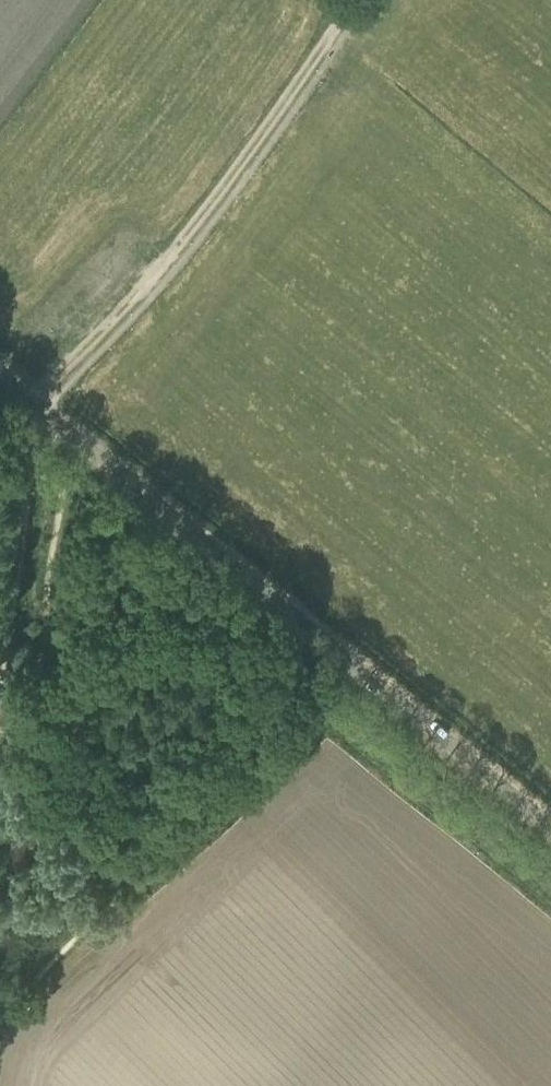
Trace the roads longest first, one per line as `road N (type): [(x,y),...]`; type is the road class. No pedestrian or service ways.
road 1 (unclassified): [(550,825),(0,378)]
road 2 (track): [(29,399),(166,259),(350,0)]
road 3 (track): [(30,465),(0,661)]

